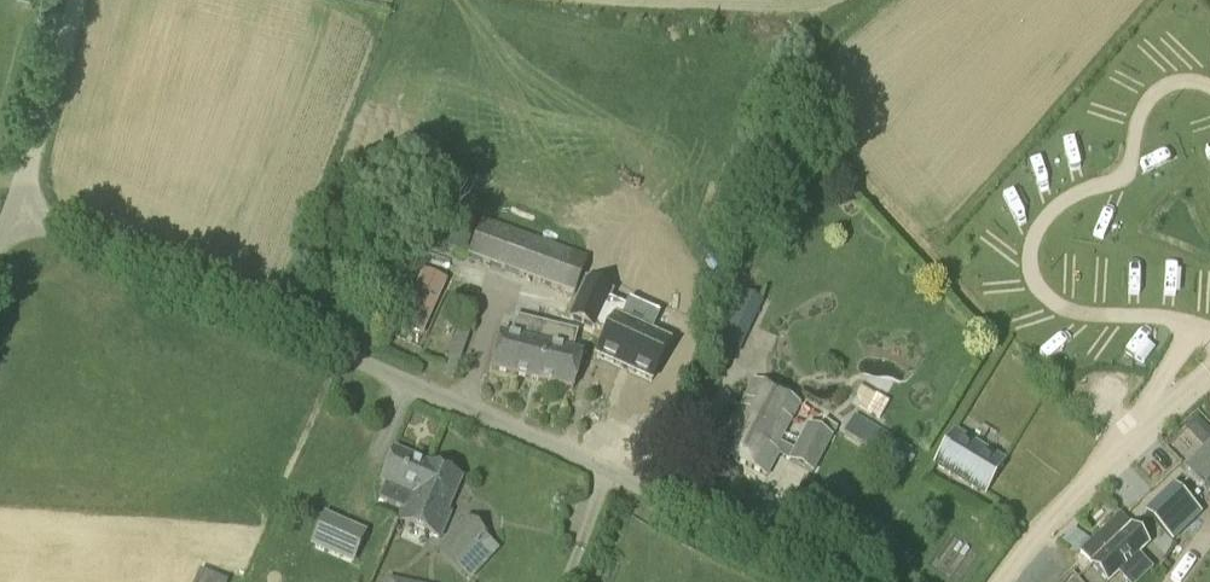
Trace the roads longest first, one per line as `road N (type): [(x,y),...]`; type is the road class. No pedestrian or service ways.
road 1 (unclassified): [(822,581),(630,483),(13,212)]
road 2 (unclassified): [(13,212),(65,66),(78,0)]

